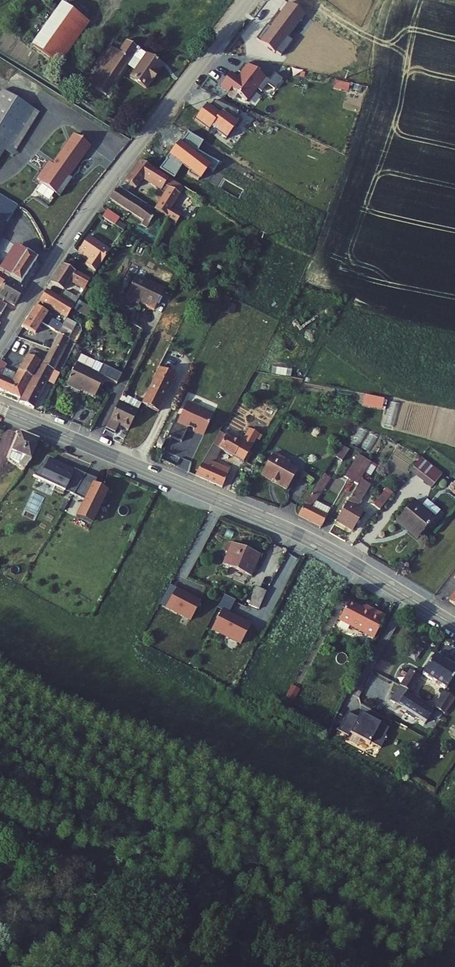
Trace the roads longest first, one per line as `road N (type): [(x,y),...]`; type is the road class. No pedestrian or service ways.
road 1 (secondary): [(454,625),(299,534),(0,408)]
road 2 (unclassified): [(248,0),(92,206),(0,347)]

